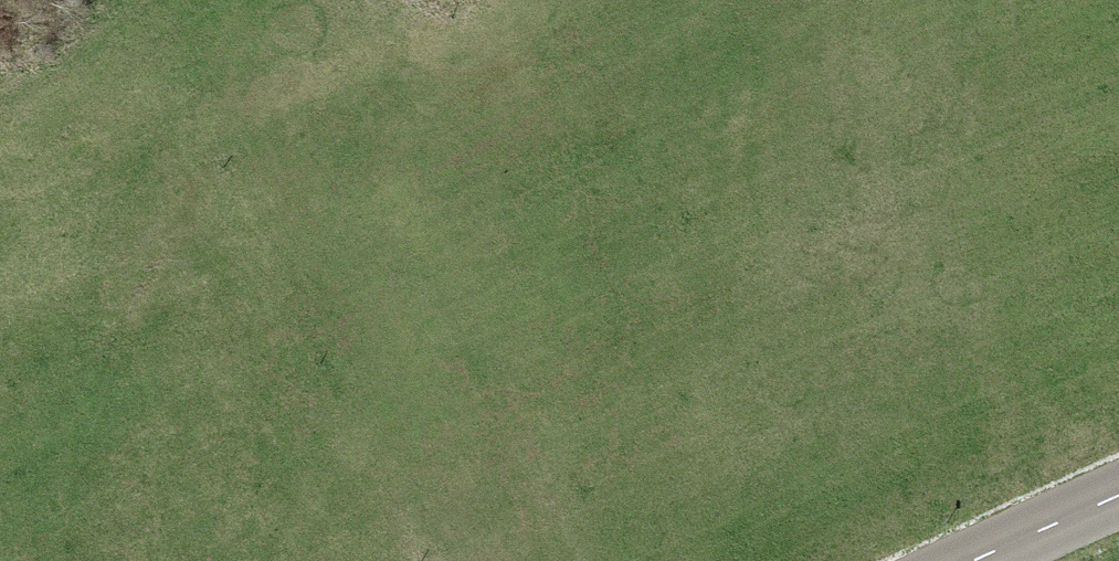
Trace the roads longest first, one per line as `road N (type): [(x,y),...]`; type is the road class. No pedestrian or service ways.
road 1 (motorway): [(273,560),(1118,180)]
road 2 (motorway): [(607,0),(0,228)]
road 3 (unclassified): [(1118,493),(968,560)]

